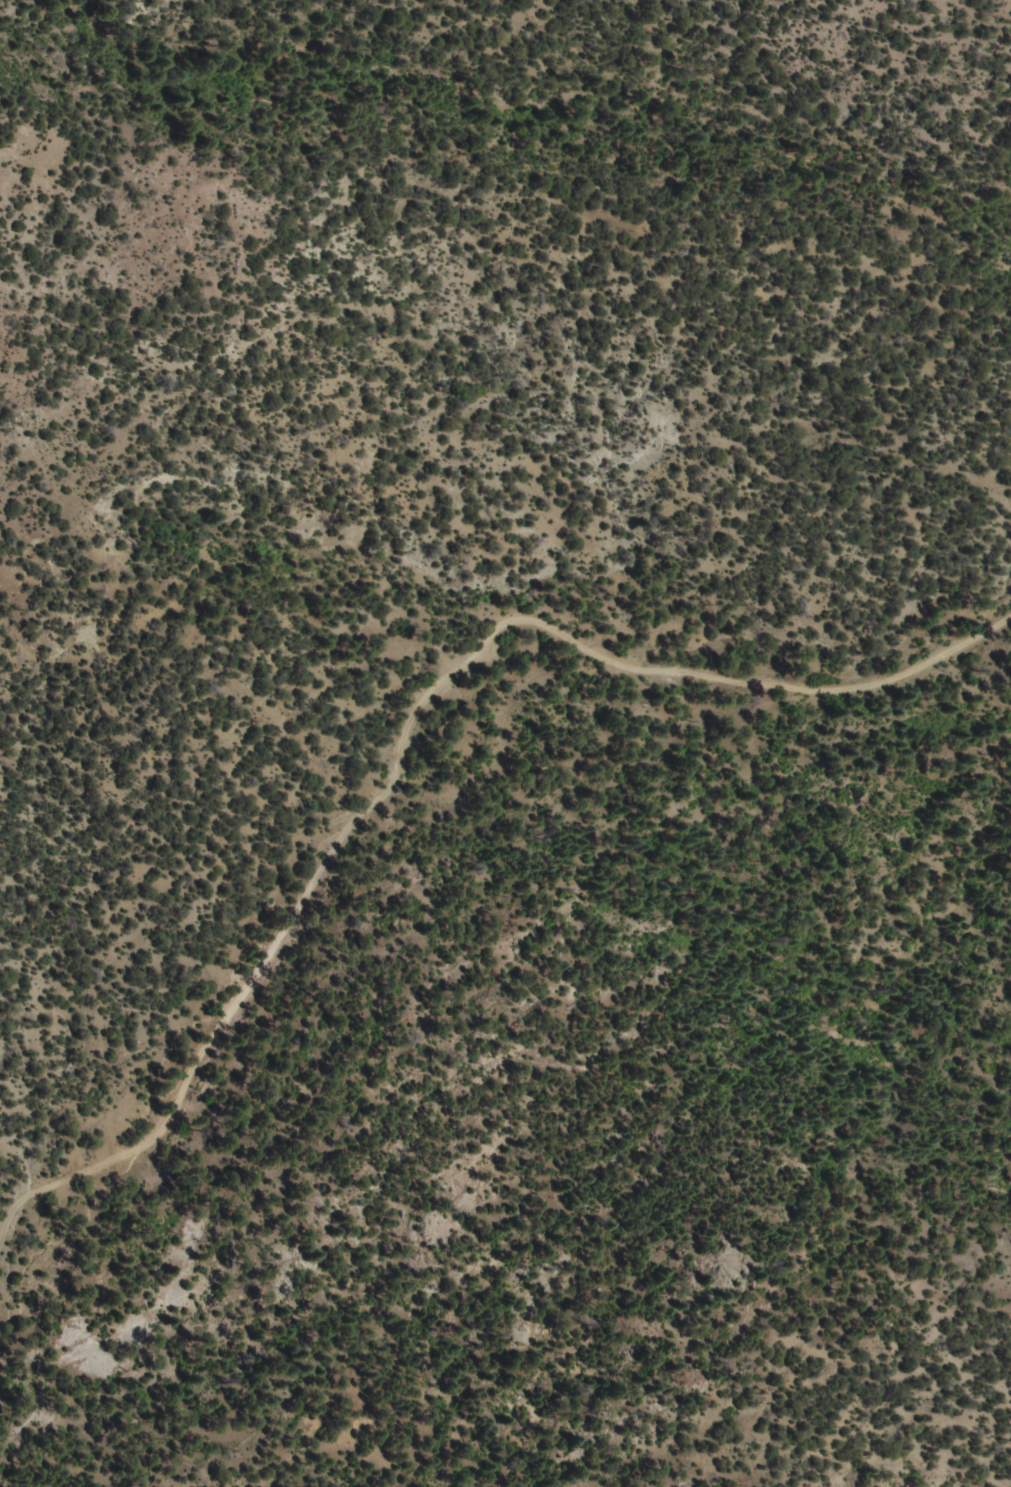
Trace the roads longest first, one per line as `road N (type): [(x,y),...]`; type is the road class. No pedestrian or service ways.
road 1 (track): [(0,1238),(12,1207),(27,1195),(140,1148),(166,1123),(201,1046),(253,980),(339,839),(388,788),(422,698),(502,625),(544,625),(633,670),(821,692),(903,675),(1010,615)]

